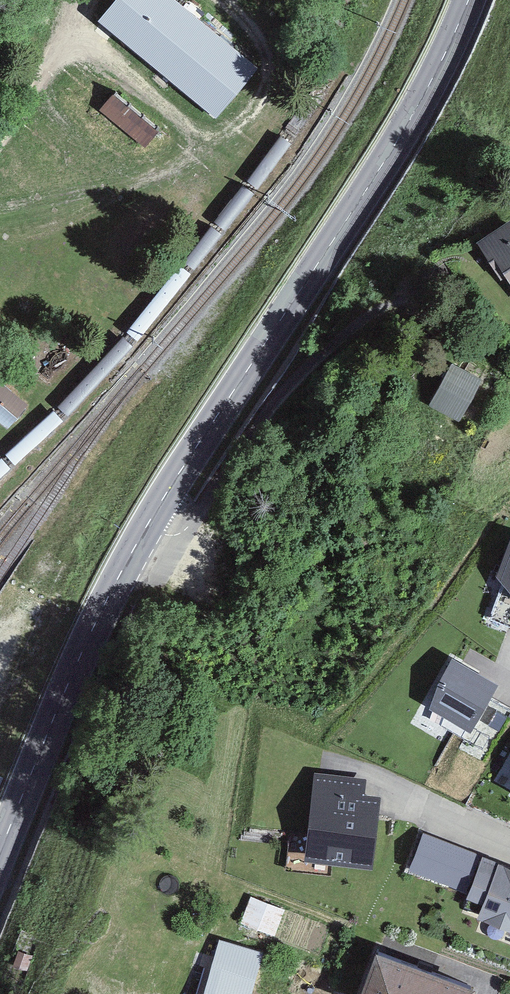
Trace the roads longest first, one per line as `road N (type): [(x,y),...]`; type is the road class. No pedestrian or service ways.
road 1 (secondary): [(0,851),(56,711),(145,531),(386,159),(469,0)]
road 2 (track): [(221,0),(270,52),(269,76),(250,110),(205,147),(63,222),(0,239)]
road 3 (track): [(0,137),(76,14)]

